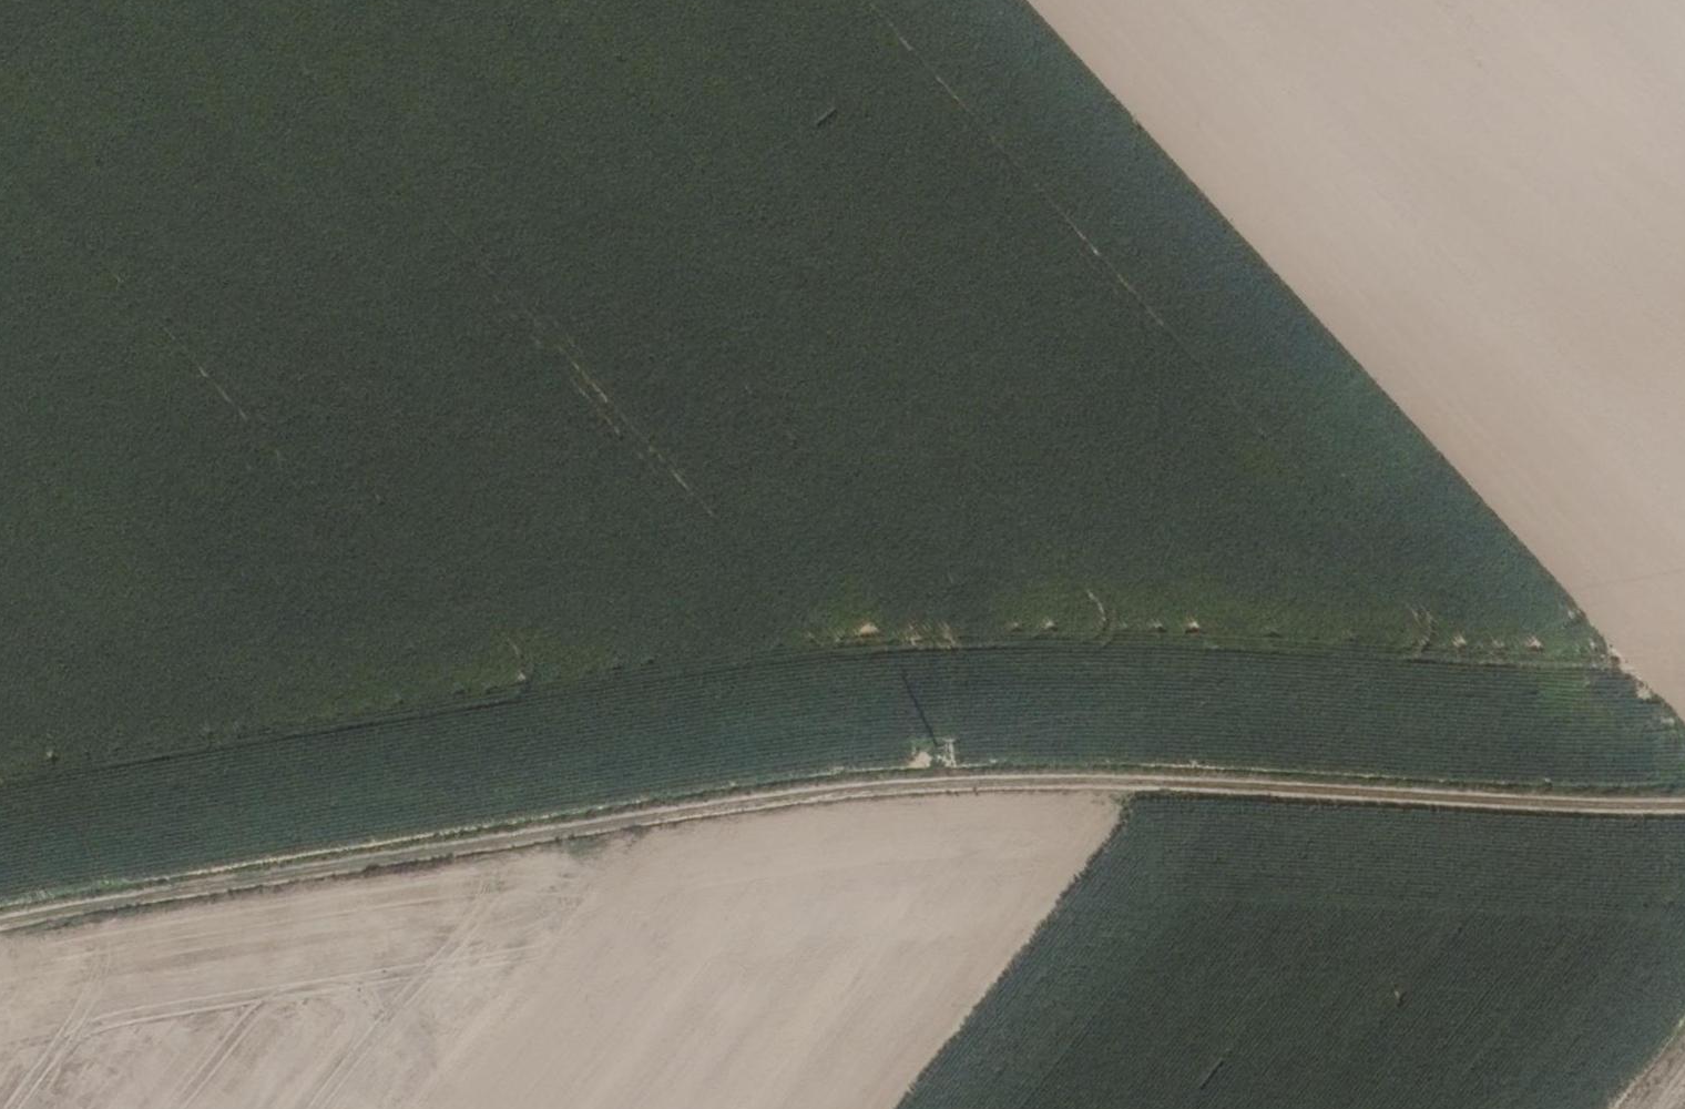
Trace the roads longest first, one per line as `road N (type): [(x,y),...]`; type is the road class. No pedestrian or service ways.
road 1 (track): [(1684,804),(1152,782),(839,788),(0,929)]

